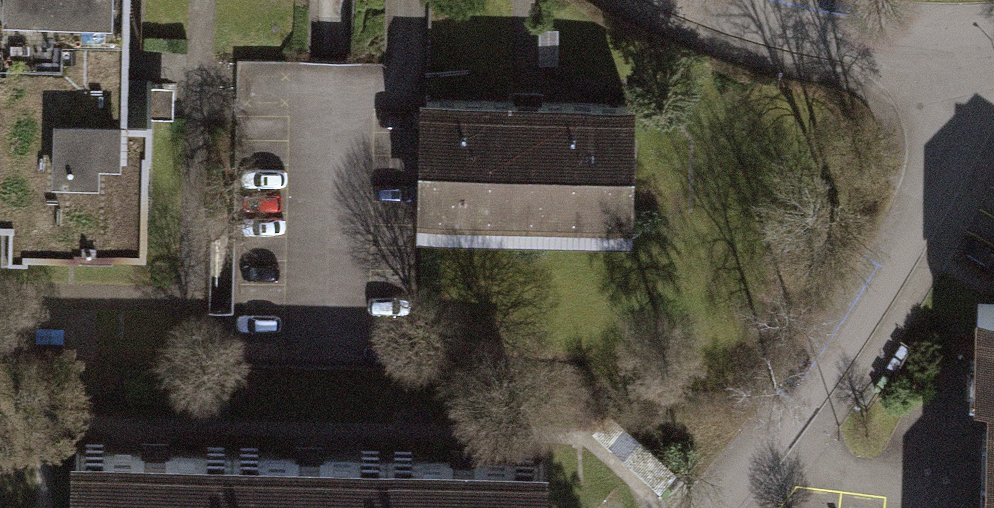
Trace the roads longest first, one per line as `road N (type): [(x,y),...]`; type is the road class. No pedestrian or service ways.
road 1 (residential): [(726,507),(850,339),(961,152),(976,73)]
road 2 (residential): [(690,0),(776,38),(976,73)]

